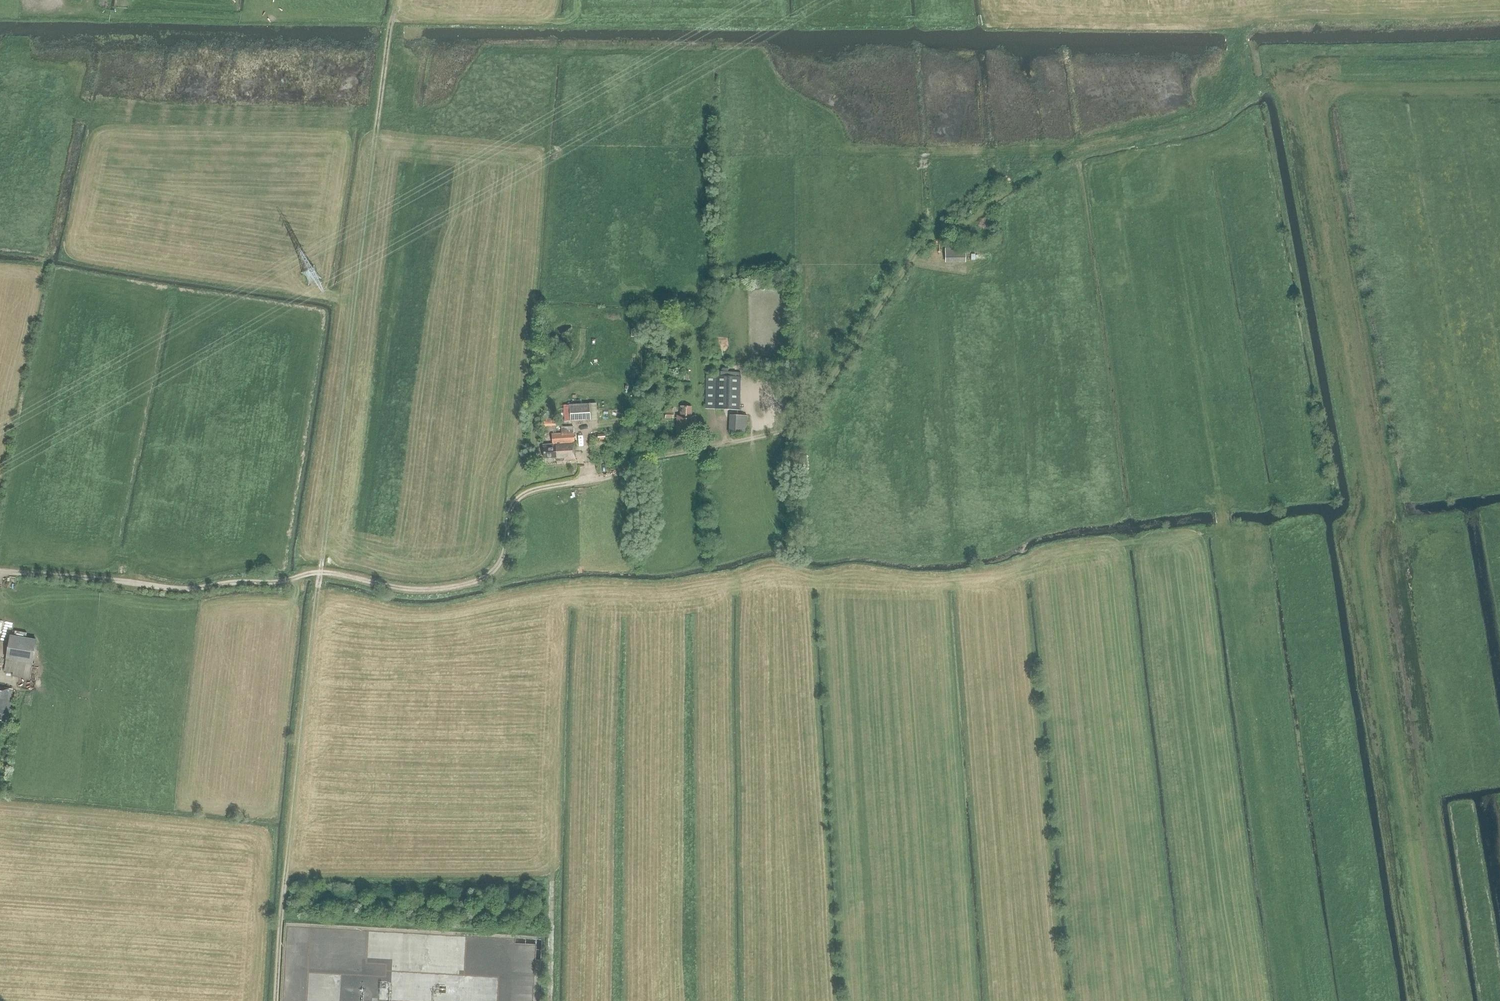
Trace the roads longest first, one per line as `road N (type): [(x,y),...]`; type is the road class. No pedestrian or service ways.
road 1 (track): [(801,428),(928,240),(1086,152),(1223,112),(1244,92),(1242,43)]

